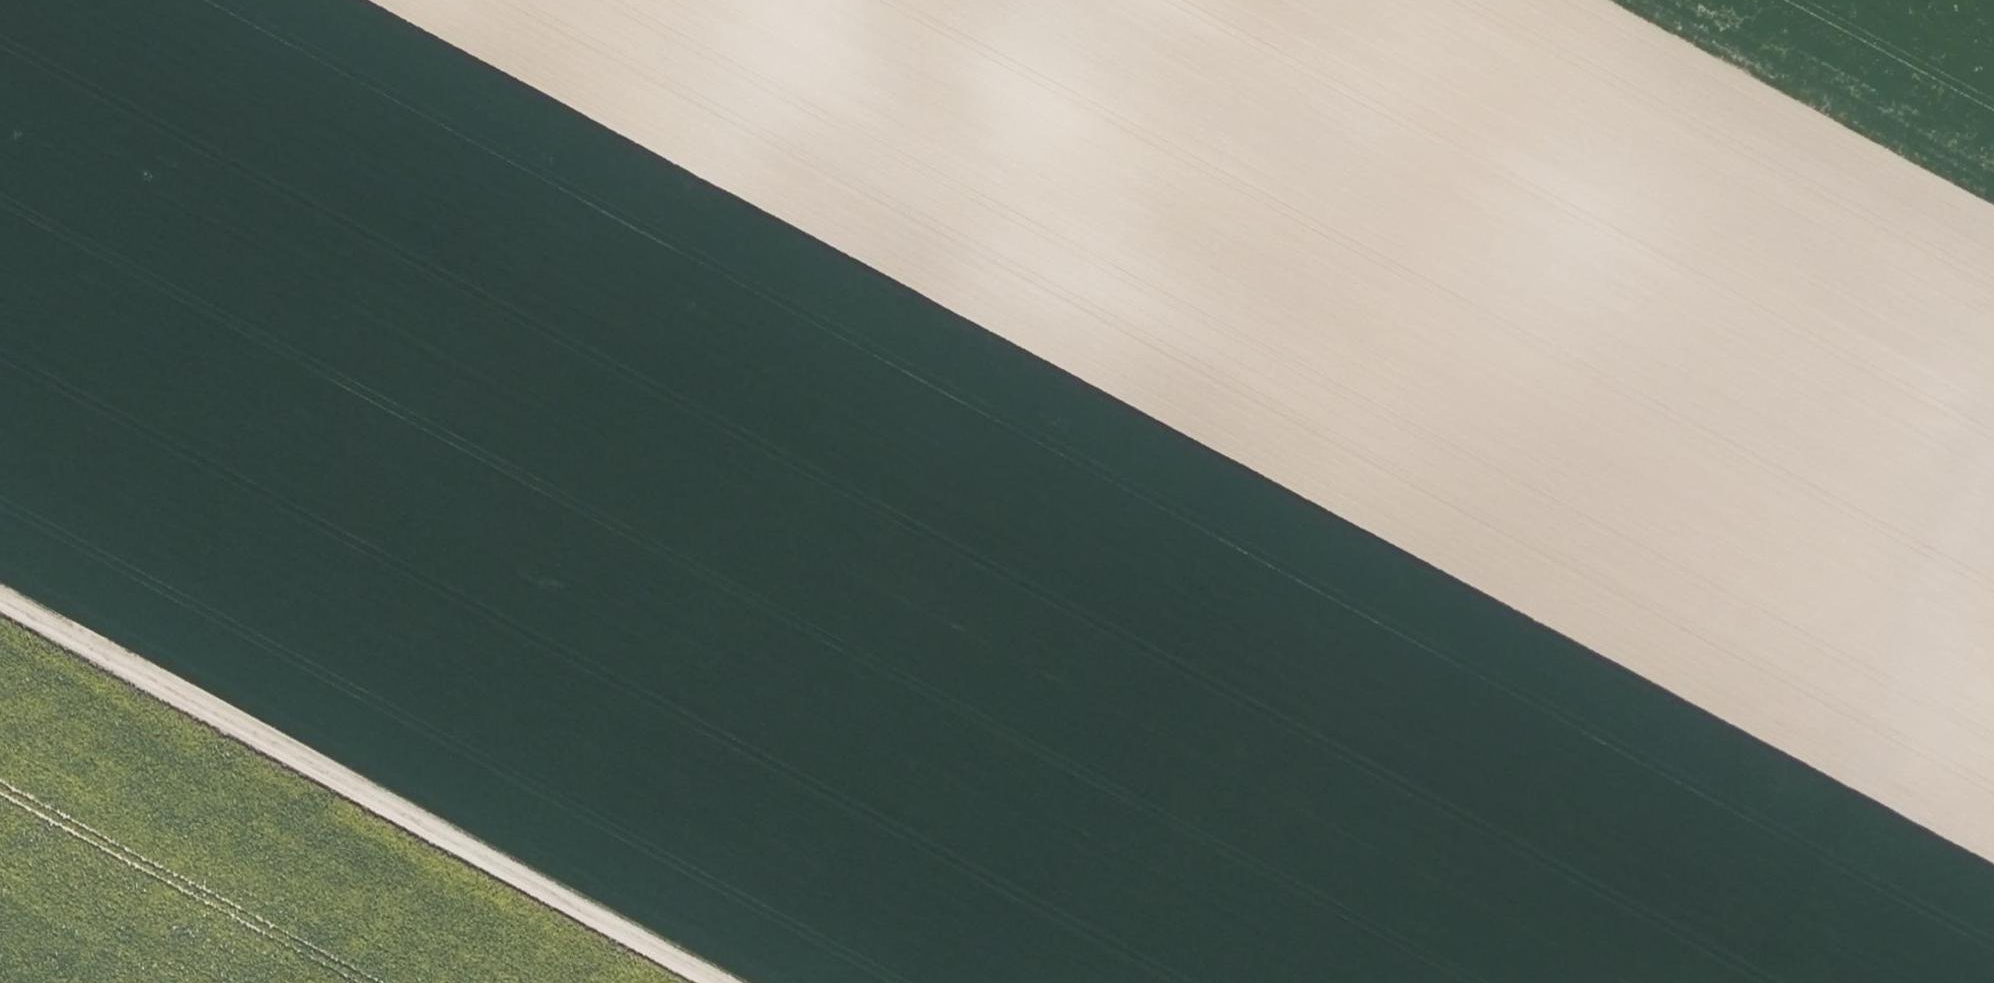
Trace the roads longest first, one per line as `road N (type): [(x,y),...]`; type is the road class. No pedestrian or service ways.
road 1 (track): [(0,598),(714,982)]
road 2 (track): [(1745,982),(1993,445)]

